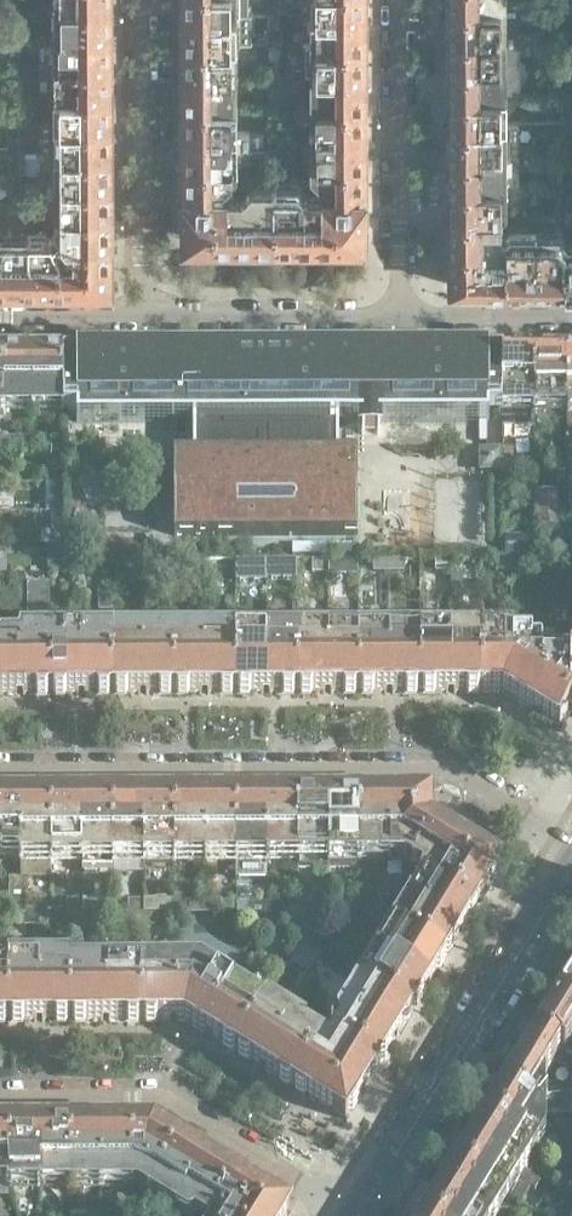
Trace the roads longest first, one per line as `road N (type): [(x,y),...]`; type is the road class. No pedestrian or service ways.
road 1 (unclassified): [(0,776),(444,774),(571,849)]
road 2 (secondary): [(356,1215),(571,867)]
road 3 (unclassified): [(353,1215),(162,1101),(0,1098)]
road 4 (residential): [(146,316),(142,0)]
road 5 (residential): [(402,0),(406,313)]
road 6 (residential): [(406,313),(146,316)]
road 7 (residential): [(571,314),(406,313)]
road 8 (residential): [(146,316),(0,319)]

